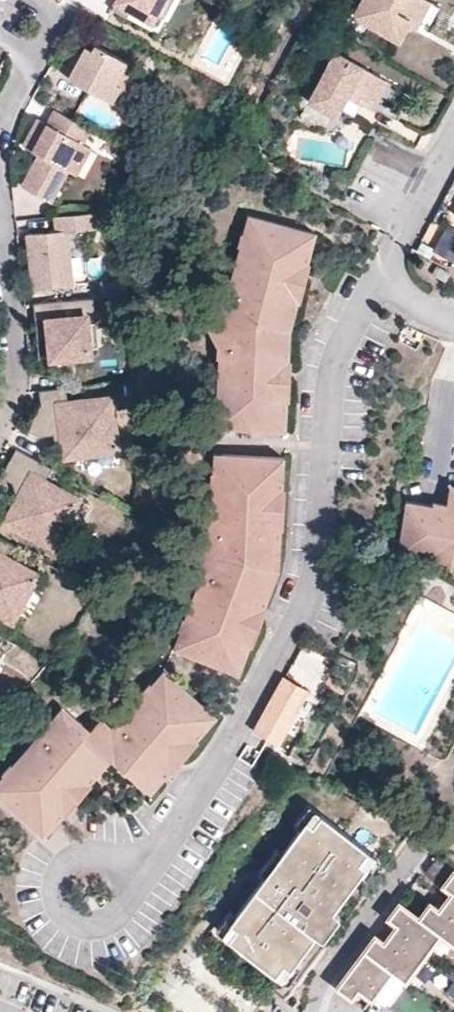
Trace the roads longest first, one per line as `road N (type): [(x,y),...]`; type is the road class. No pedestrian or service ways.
road 1 (residential): [(0,244),(17,380),(0,427)]
road 2 (residential): [(453,132),(394,241)]

